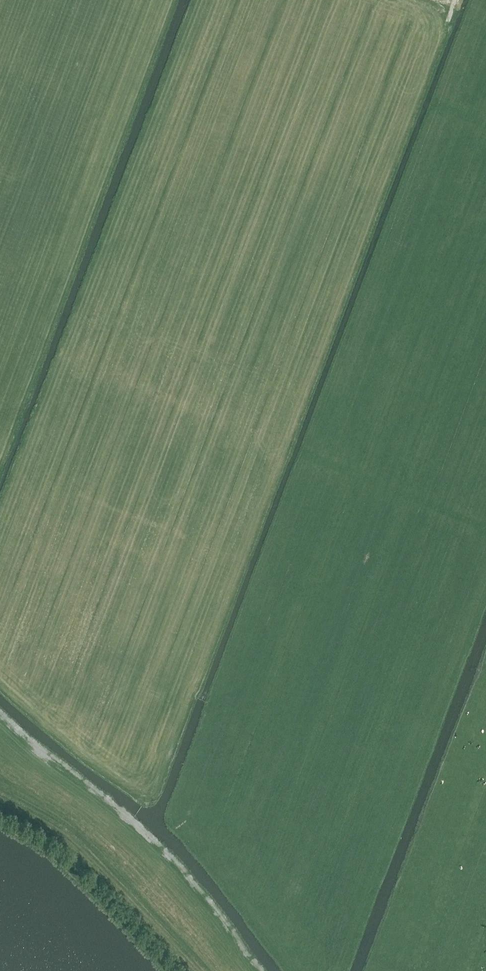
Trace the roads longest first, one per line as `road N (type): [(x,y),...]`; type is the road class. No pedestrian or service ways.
road 1 (track): [(205,970),(80,836),(0,791)]

